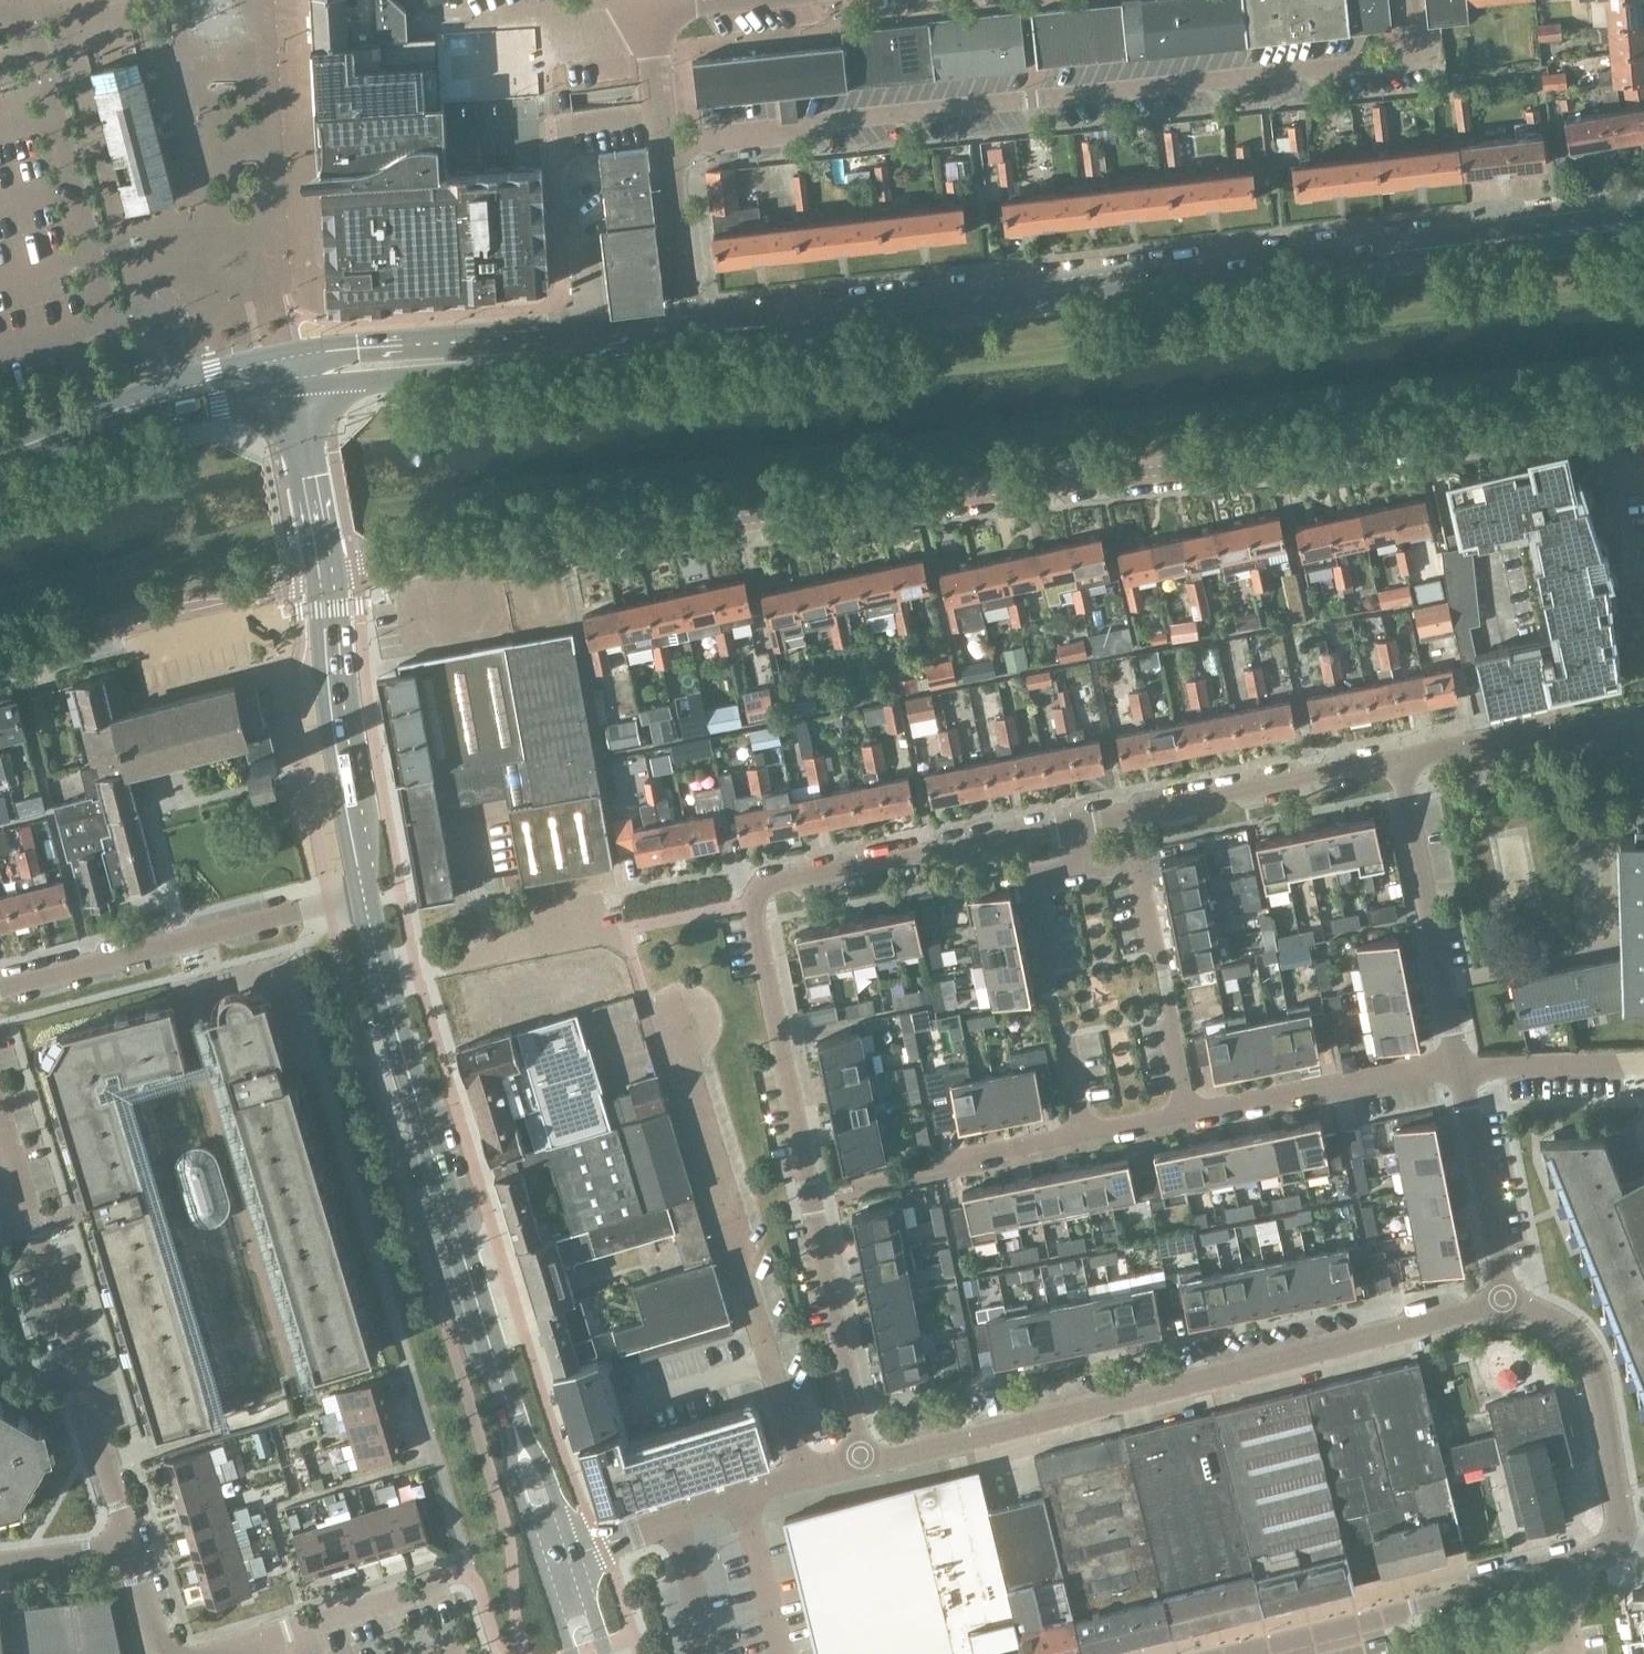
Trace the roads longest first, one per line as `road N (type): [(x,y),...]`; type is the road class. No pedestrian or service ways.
road 1 (unclassified): [(435,557),(1643,414)]
road 2 (secondary): [(691,332),(1643,224)]
road 3 (residential): [(864,1461),(752,903),(763,884),(1076,825)]
road 4 (unclassified): [(665,143),(1416,57),(1410,0)]
road 5 (unclassified): [(864,1461),(1506,1303)]
road 6 (unclassified): [(803,1475),(678,1059),(682,1016)]
road 7 (tertiary): [(514,1426),(382,977)]
road 8 (residential): [(128,1546),(0,1113)]
road 9 (unclassified): [(1233,1653),(1600,1554),(1613,1540)]
road 10 (residential): [(0,987),(365,894)]
road 11 (residential): [(1076,825),(1397,759)]
road 12 (tertiary): [(365,894),(326,574)]
road 13 (residential): [(1083,1132),(1032,878),(1085,868)]
road 14 (secondary): [(594,343),(562,336),(283,357)]
road 15 (residential): [(1459,1065),(1397,759)]
road 16 (residential): [(1085,868),(1135,858),(1186,1112)]
road 17 (secondary): [(290,388),(564,359),(594,343)]
road 18 (secondary): [(0,463),(138,415),(290,388)]
road 19 (secondary): [(283,357),(163,383),(0,446)]
road 20 (unclassified): [(1613,1540),(1620,1520),(1591,1360),(1554,1319),(1506,1303)]
road 21 (residential): [(1186,1112),(1428,1064),(1459,1065)]
road 22 (unclassified): [(409,24),(540,15),(570,36),(651,28)]
road 23 (residential): [(1506,1303),(1459,1065)]
road 24 (unclassified): [(382,977),(617,927)]
road 25 (residential): [(860,1182),(1083,1132)]
road 26 (residential): [(0,654),(191,605)]
road 27 (unclassified): [(691,332),(665,143)]
road 28 (tertiary): [(326,574),(290,388)]
road 29 (residential): [(1459,1065),(1643,1061)]
road 30 (unclassified): [(265,1638),(441,1585)]
road 31 (unclassified): [(781,1653),(742,1492)]
road 32 (residential): [(1397,759),(1547,730)]
road 33 (tertiary): [(575,1553),(546,1470),(514,1426)]
road 34 (tertiary): [(514,1426),(512,1476),(540,1563)]
road 35 (unclassified): [(673,1516),(708,1653)]
road 36 (unclassified): [(0,1562),(128,1546)]

